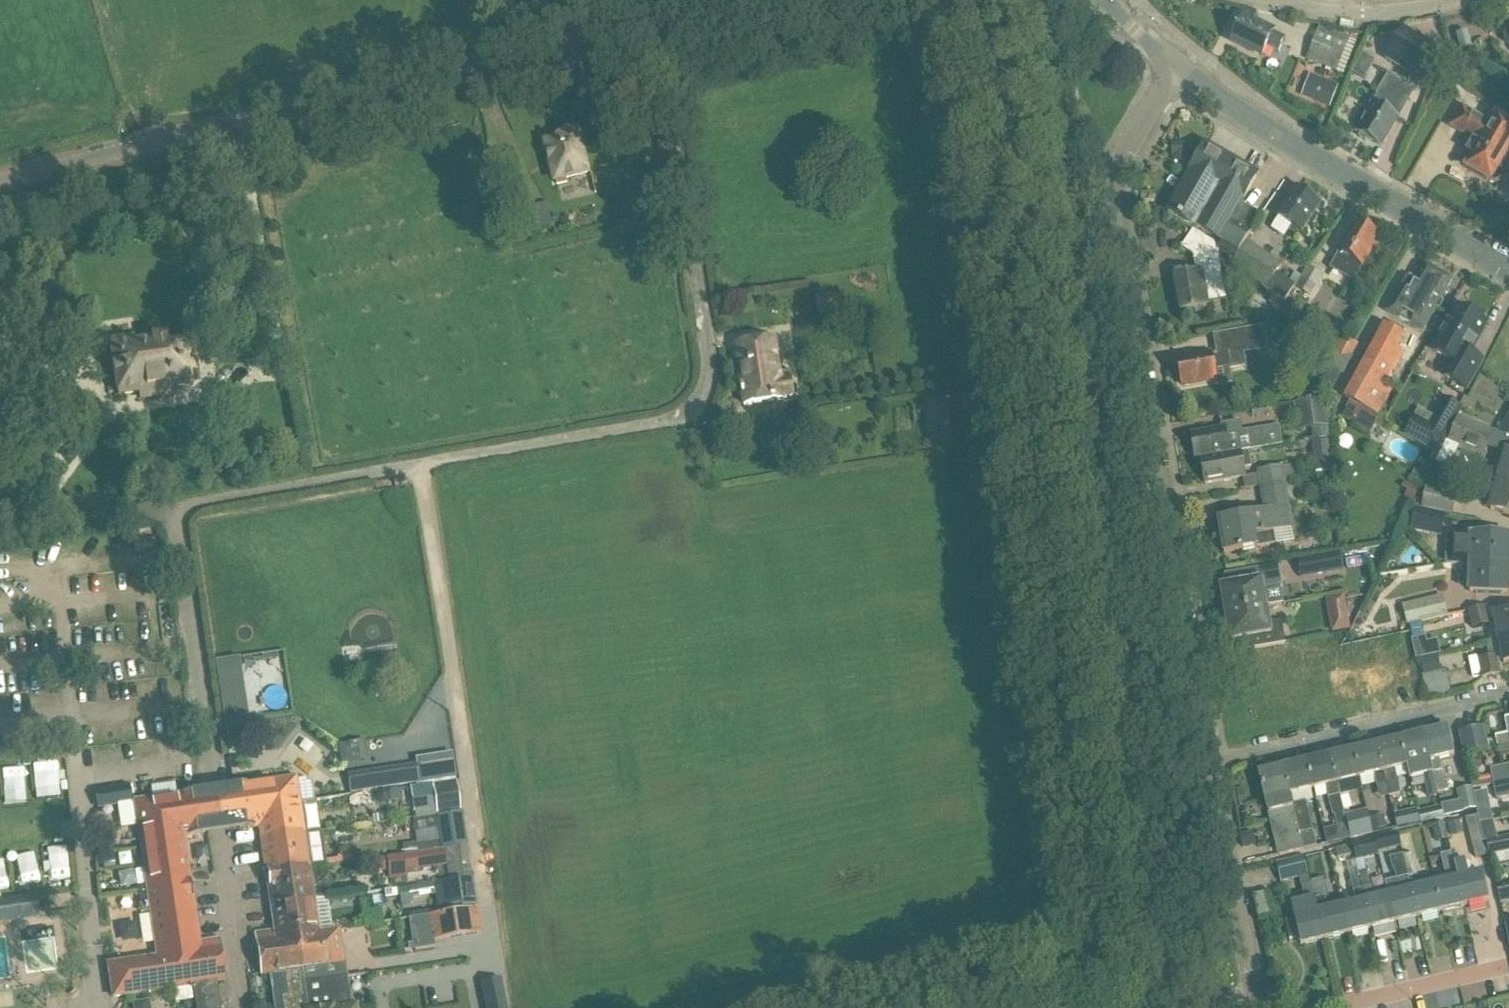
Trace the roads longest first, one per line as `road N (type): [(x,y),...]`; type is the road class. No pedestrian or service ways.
road 1 (tertiary): [(0,179),(742,0)]
road 2 (unclassified): [(1209,766),(1108,196),(1110,181),(1176,69)]
road 3 (unclassified): [(1508,271),(1176,69)]
road 4 (residential): [(1508,694),(1209,766)]
road 5 (unclassified): [(1260,1006),(1209,766)]
road 6 (residential): [(1275,0),(1363,15),(1455,0)]
road 7 (residential): [(1338,1007),(1508,968)]

